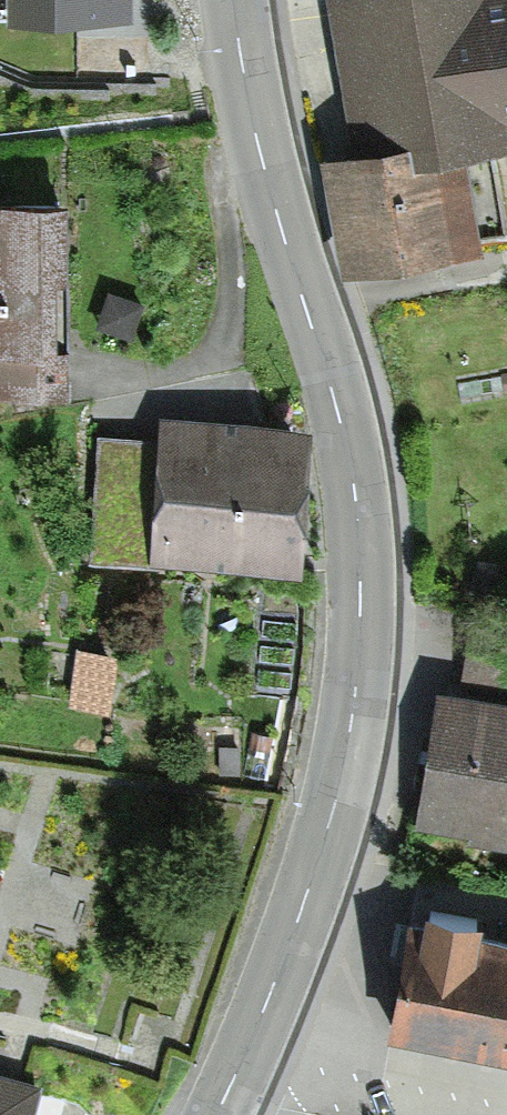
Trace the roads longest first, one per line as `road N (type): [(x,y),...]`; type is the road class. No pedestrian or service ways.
road 1 (tertiary): [(234,0),(259,145),(345,438),(361,602),(350,731),(332,814),(273,984),(215,1114)]

